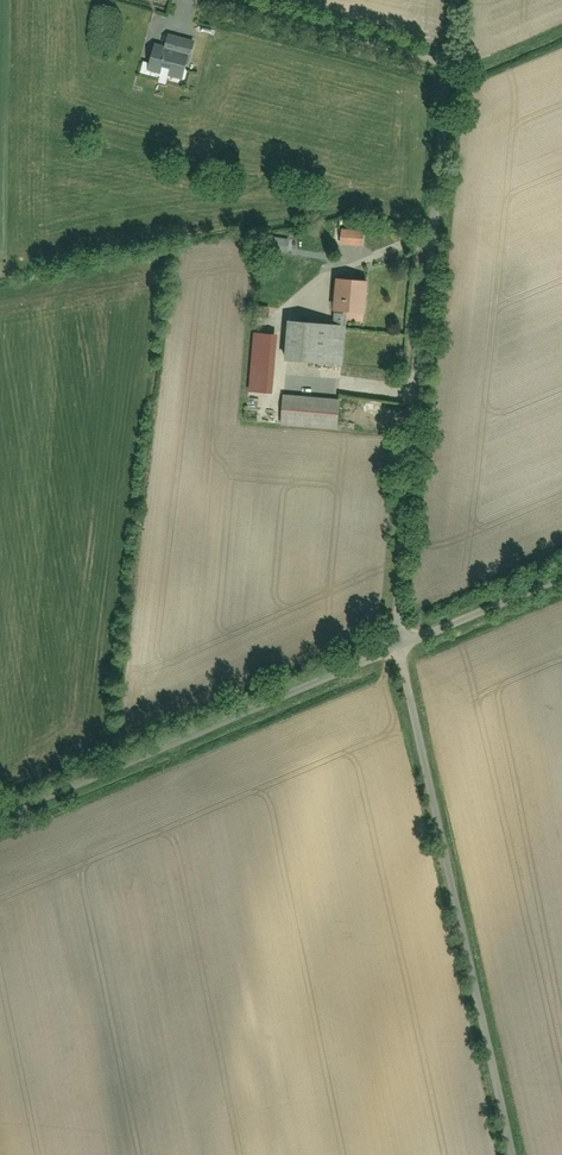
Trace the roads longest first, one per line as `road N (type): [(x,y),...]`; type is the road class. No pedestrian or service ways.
road 1 (residential): [(452,0),(398,645)]
road 2 (residential): [(398,645),(512,1154)]
road 3 (residential): [(0,812),(398,645)]
road 4 (track): [(445,65),(214,0)]
road 5 (residential): [(398,645),(561,577)]

